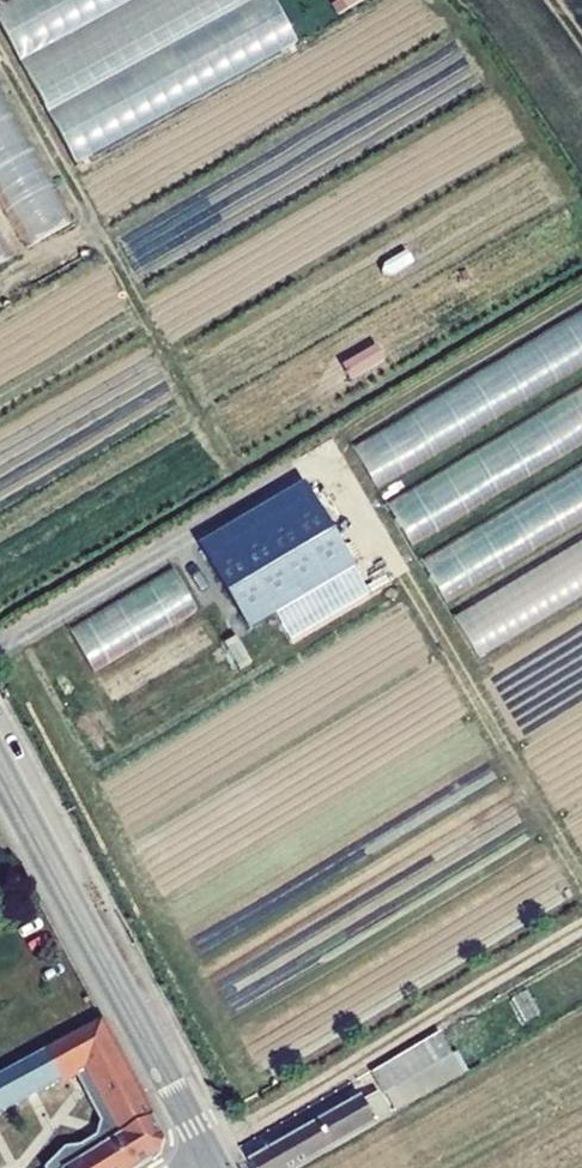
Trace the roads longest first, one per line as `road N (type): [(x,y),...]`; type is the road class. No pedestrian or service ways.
road 1 (track): [(303,480),(340,477),(581,882)]
road 2 (tertiary): [(0,763),(212,1161)]
road 3 (track): [(203,1144),(581,920)]

